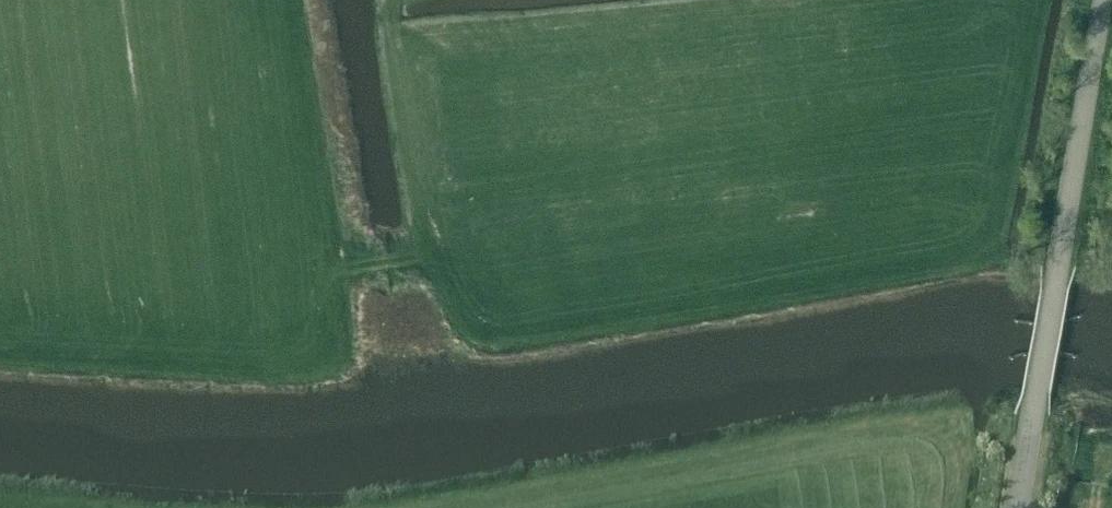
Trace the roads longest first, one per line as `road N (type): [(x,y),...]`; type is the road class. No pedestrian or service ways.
road 1 (tertiary): [(1014,507),(1099,0)]

